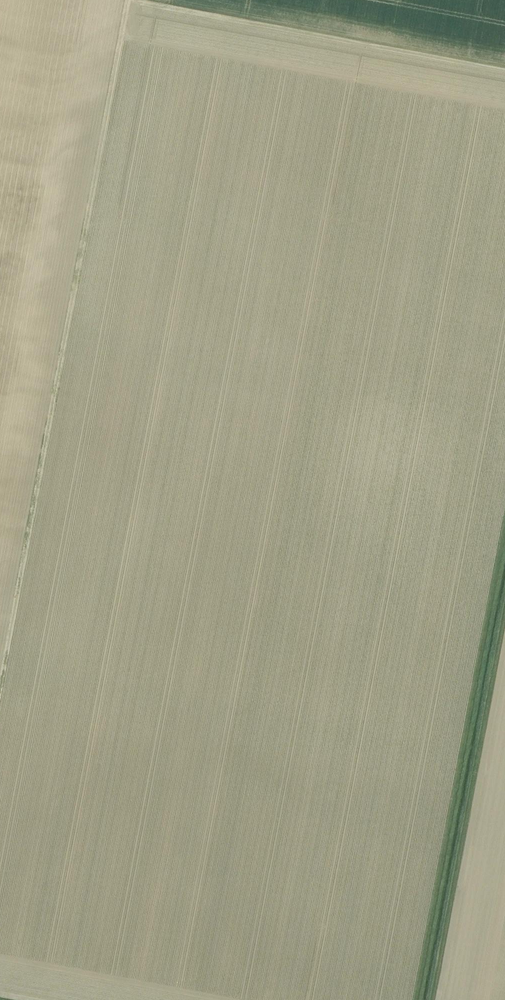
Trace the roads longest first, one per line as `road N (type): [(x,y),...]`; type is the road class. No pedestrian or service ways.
road 1 (track): [(19,586),(130,0)]

